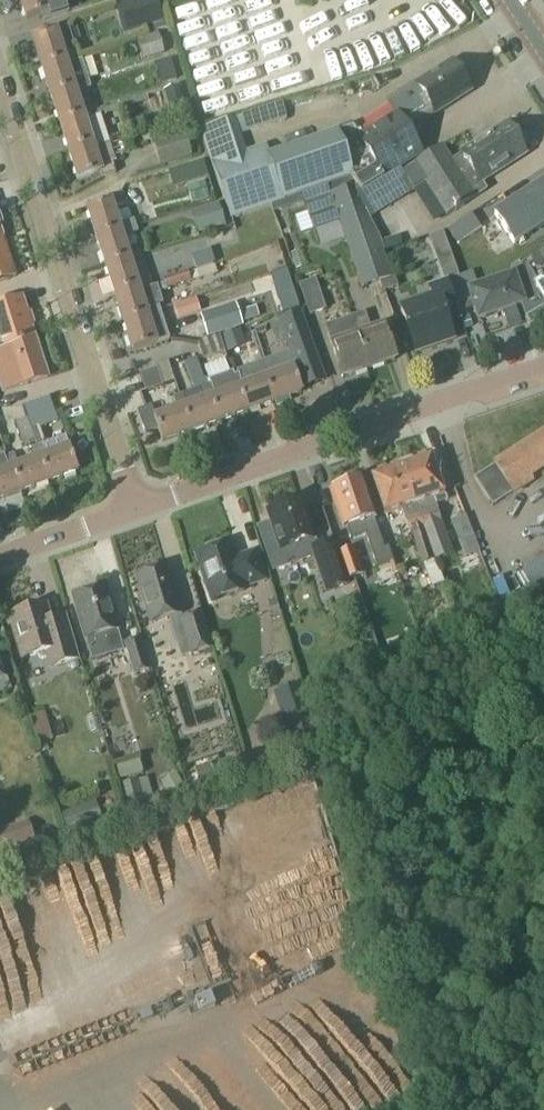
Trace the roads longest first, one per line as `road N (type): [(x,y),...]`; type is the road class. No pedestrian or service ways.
road 1 (residential): [(138,507),(0,99)]
road 2 (unclassified): [(138,507),(543,363)]
road 3 (unclassified): [(0,557),(138,507)]

